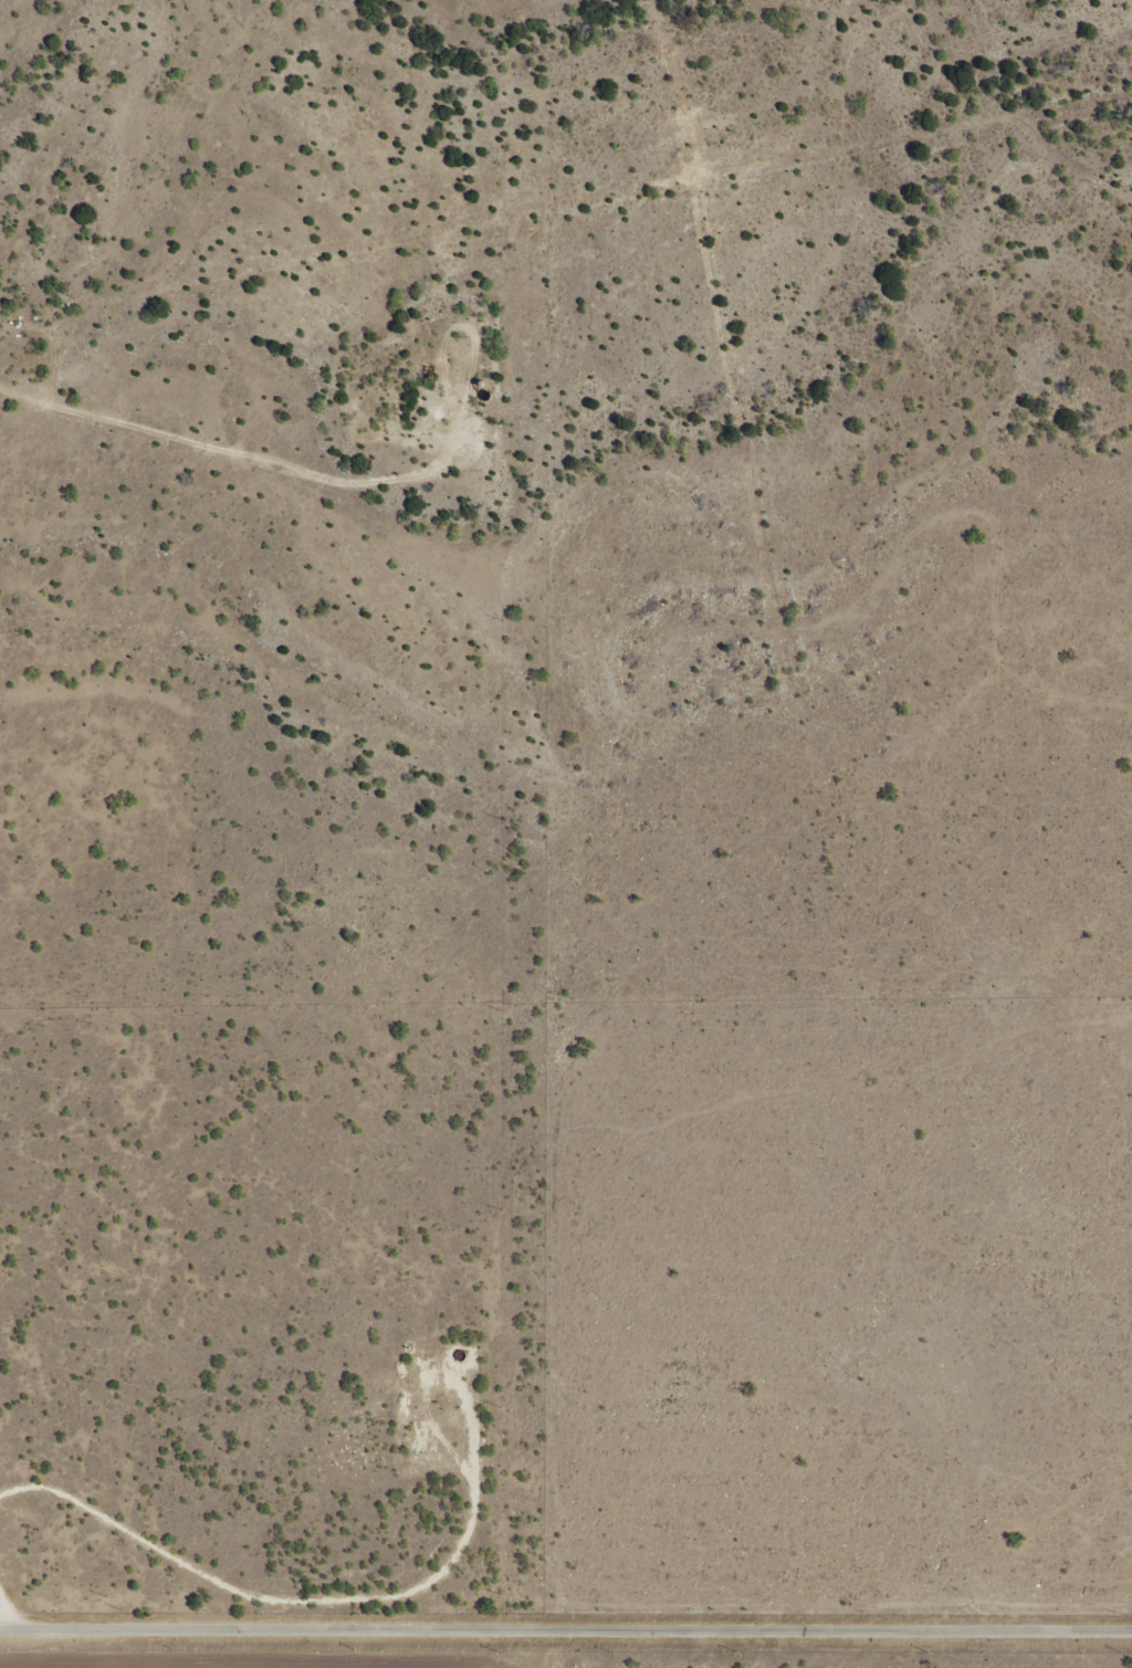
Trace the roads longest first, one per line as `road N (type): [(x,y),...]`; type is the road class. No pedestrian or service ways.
road 1 (residential): [(1131,1648),(0,1645)]

